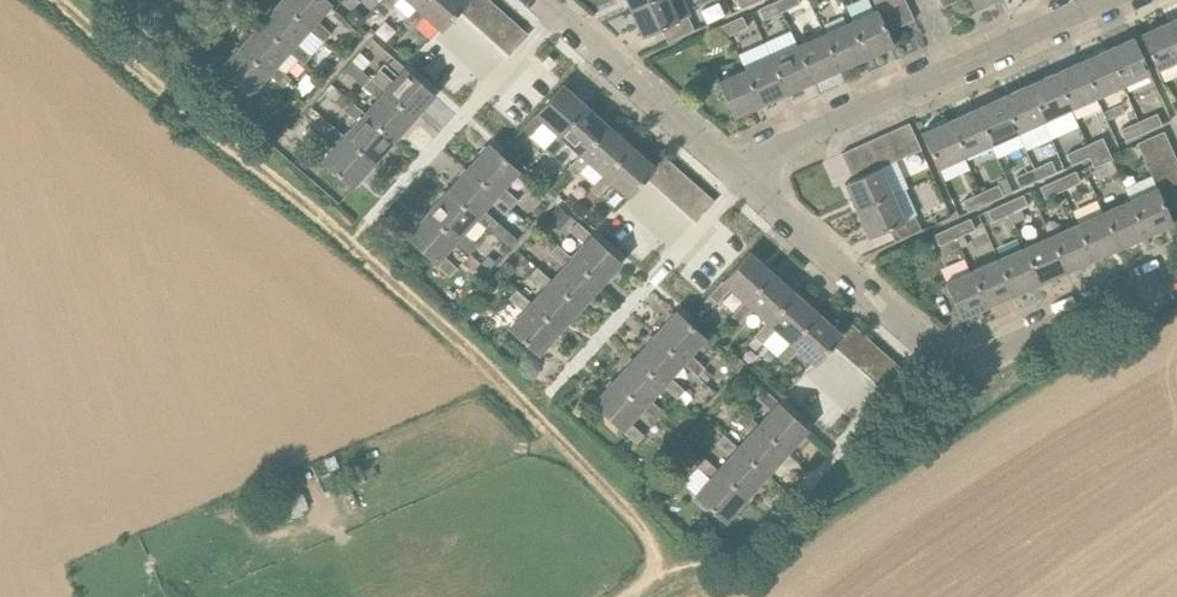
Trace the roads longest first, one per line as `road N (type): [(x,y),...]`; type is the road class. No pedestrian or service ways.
road 1 (residential): [(731,164),(1095,0)]
road 2 (residential): [(974,360),(943,352),(731,164)]
road 3 (residential): [(731,164),(547,0)]
road 4 (residential): [(974,360),(1176,271)]

